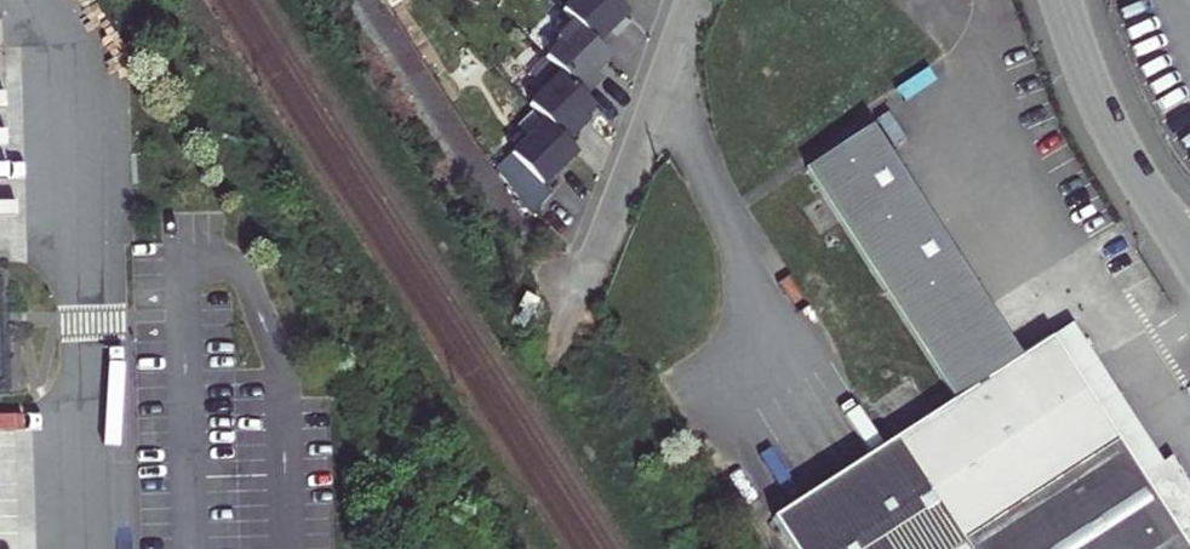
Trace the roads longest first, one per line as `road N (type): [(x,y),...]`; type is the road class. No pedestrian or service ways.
road 1 (unclassified): [(1060,0),(1113,134),(1189,256)]

